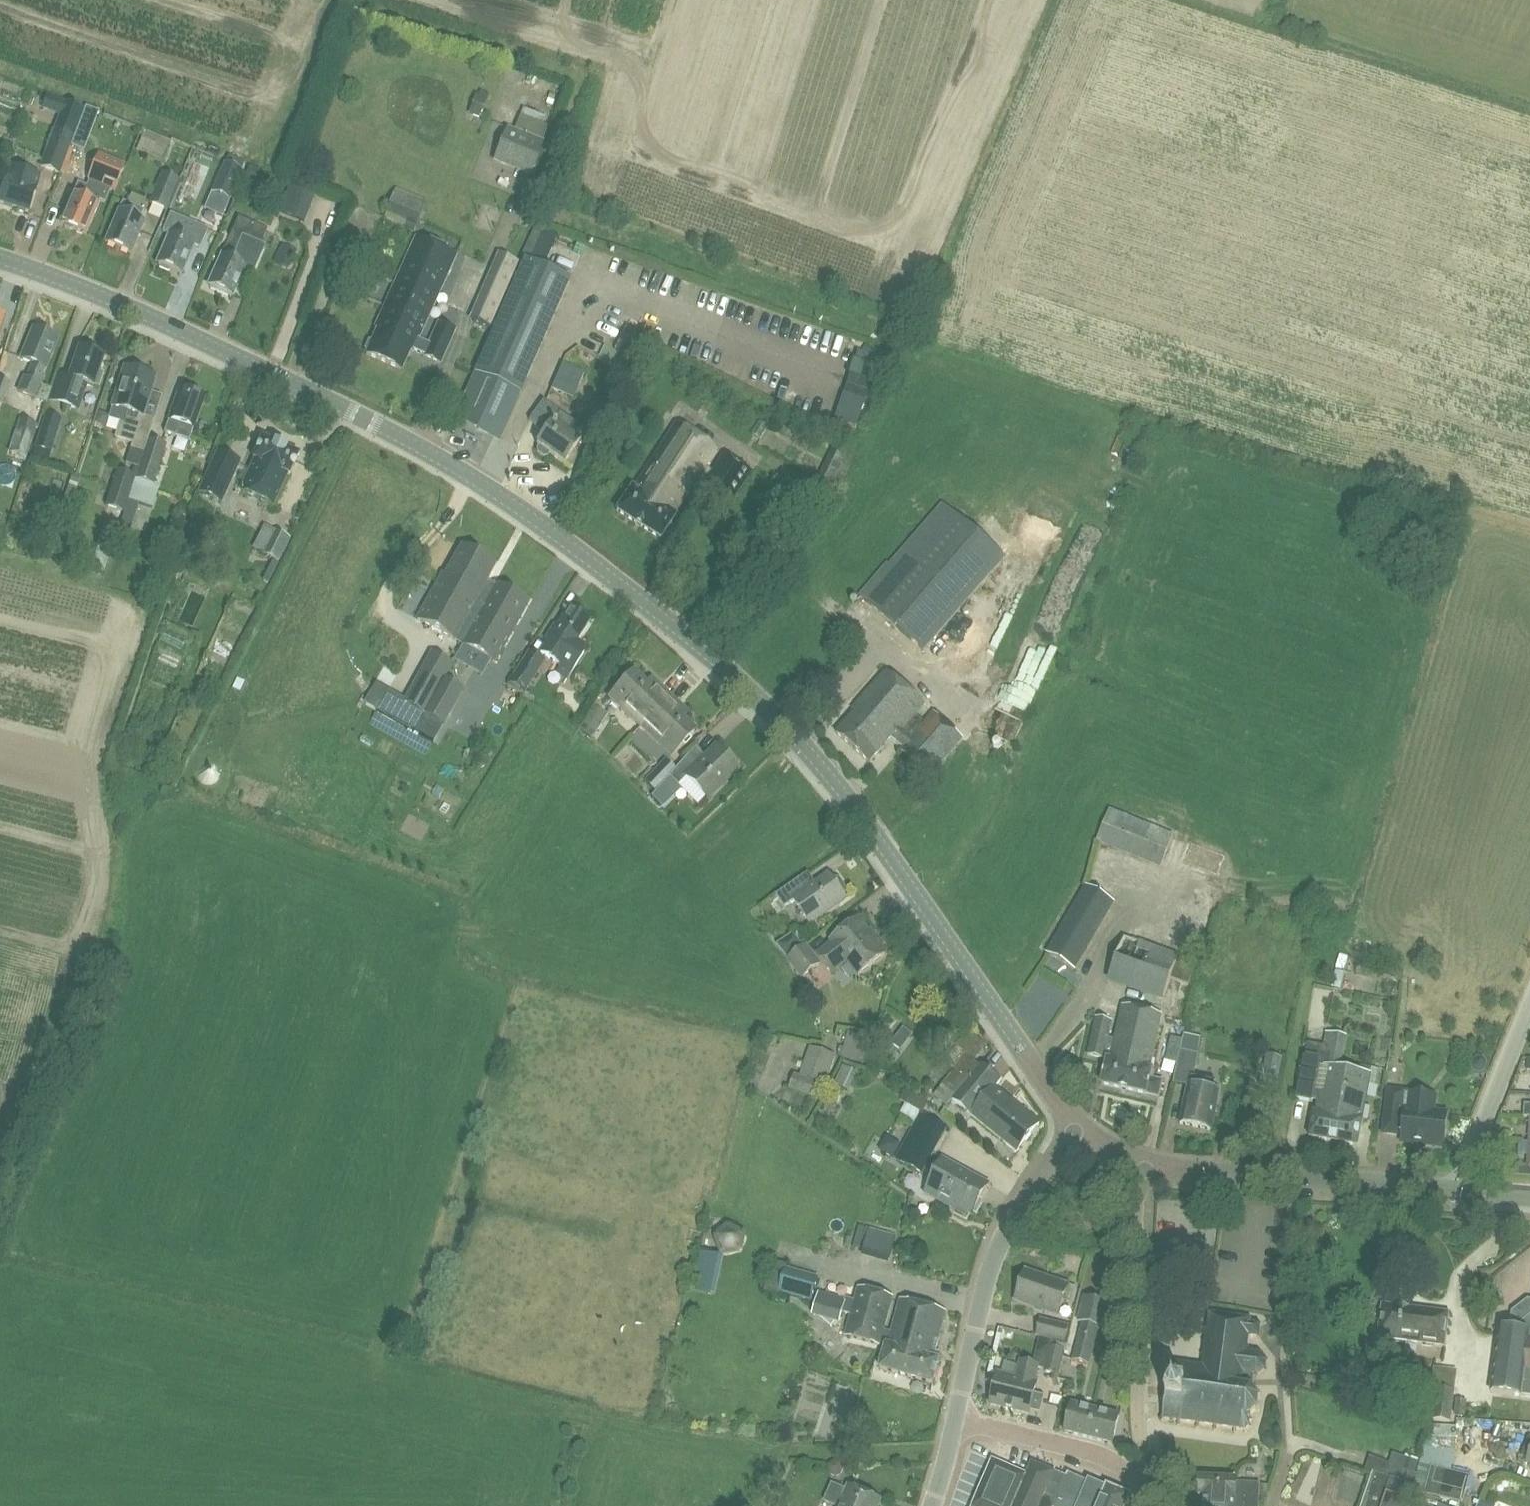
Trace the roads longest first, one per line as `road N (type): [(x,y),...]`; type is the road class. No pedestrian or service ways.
road 1 (tertiary): [(1075,1130),(839,789),(737,683),(622,586),(508,497),(394,430),(122,300),(0,256)]
road 2 (residential): [(87,1505),(134,1332),(199,1347),(164,1505)]
road 3 (residential): [(1147,1481),(1134,1219),(1148,1167)]
road 4 (unclassified): [(957,1416),(1001,1238),(1050,1156),(1075,1130)]
road 5 (tertiary): [(1457,1189),(1148,1167)]
road 6 (residential): [(1147,1481),(1093,1454),(957,1416)]
road 7 (unclassified): [(1457,1189),(1529,1006)]

